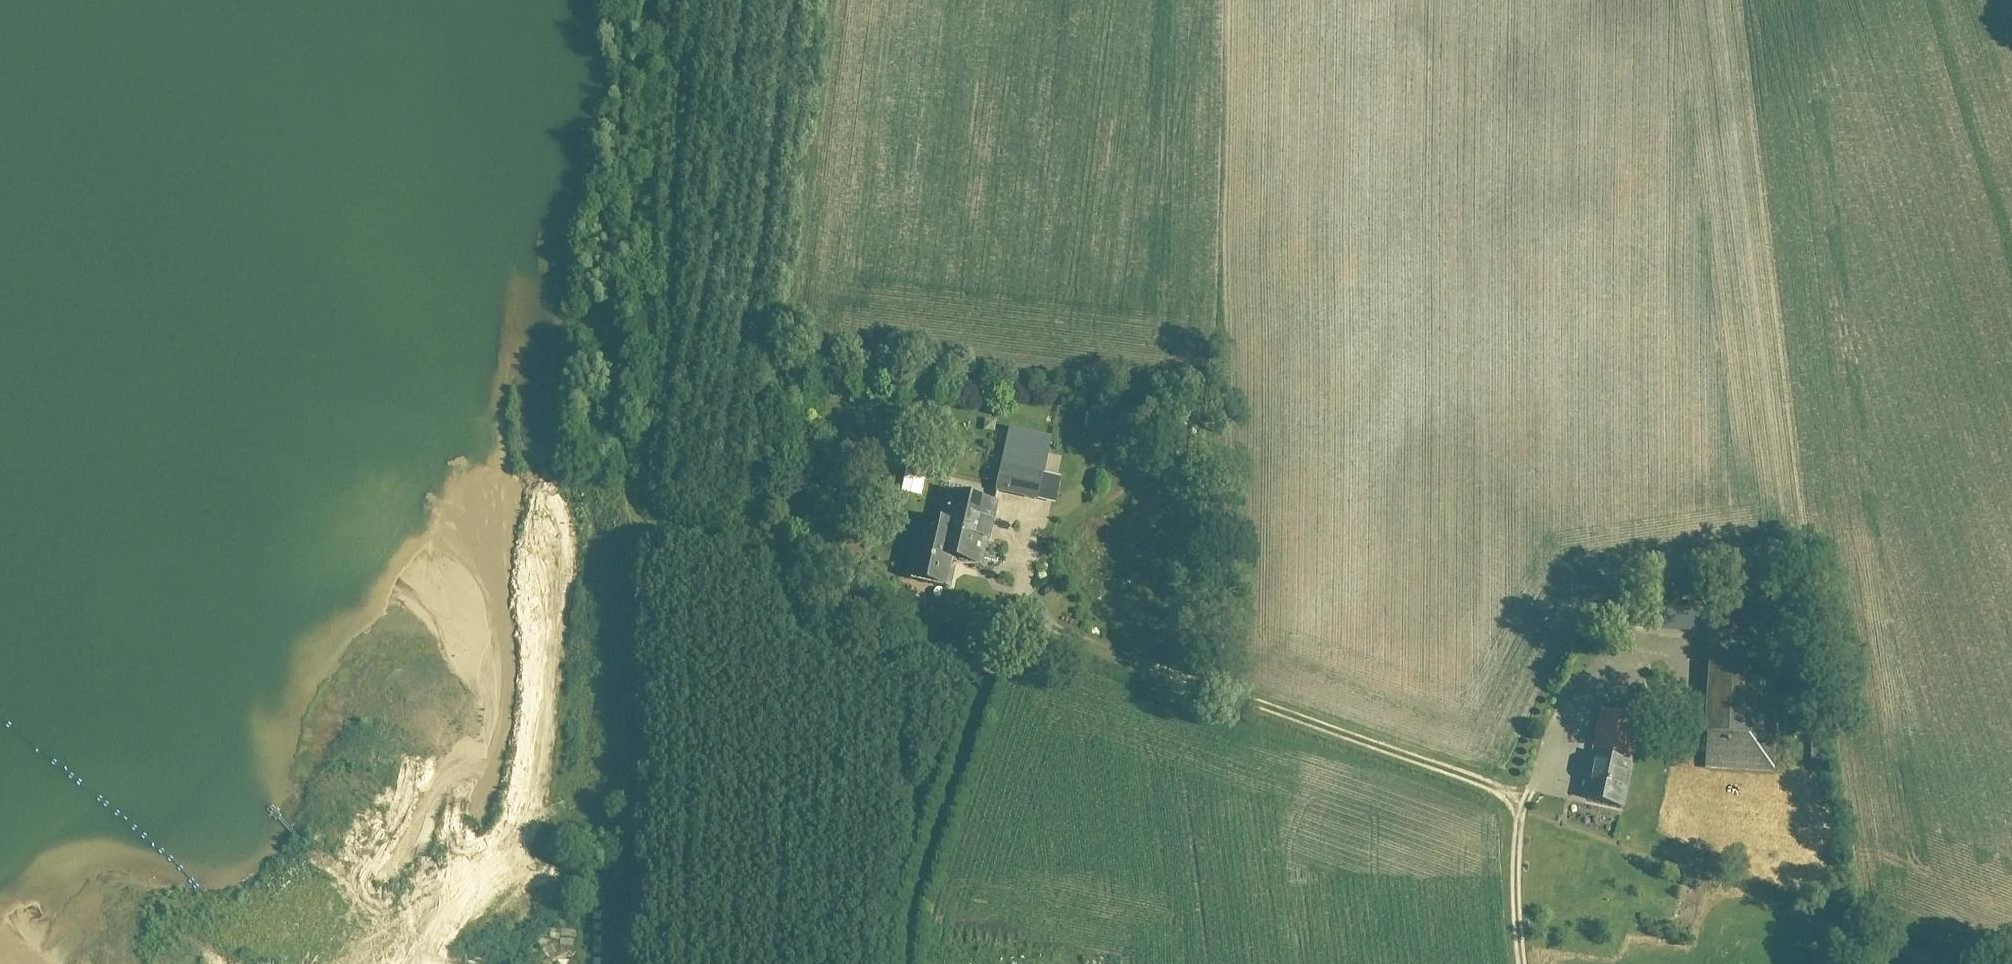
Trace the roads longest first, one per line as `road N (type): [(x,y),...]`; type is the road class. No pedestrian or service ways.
road 1 (track): [(1531,799),(1017,615)]

